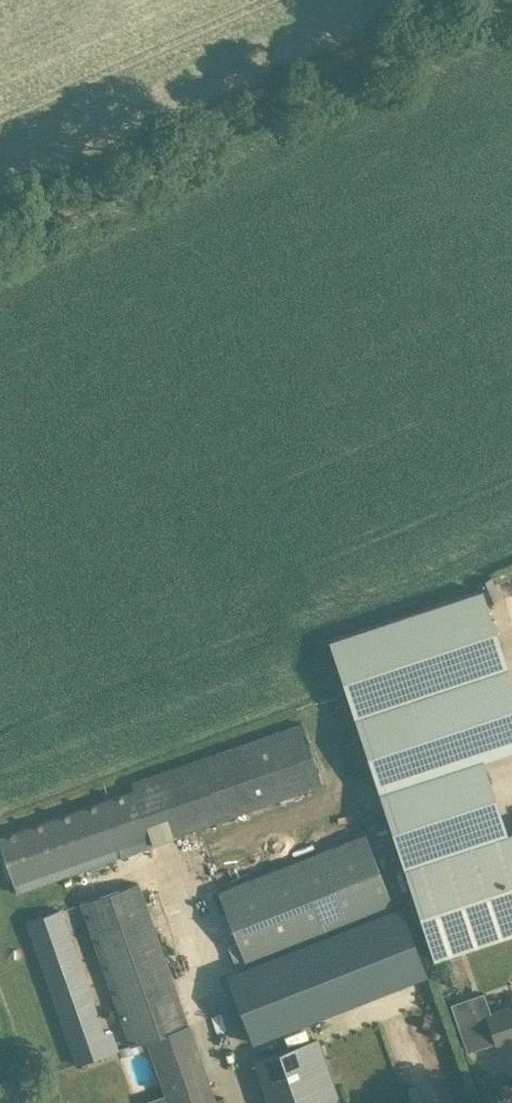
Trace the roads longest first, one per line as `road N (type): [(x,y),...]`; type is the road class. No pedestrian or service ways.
road 1 (unclassified): [(0,229),(511,0)]

